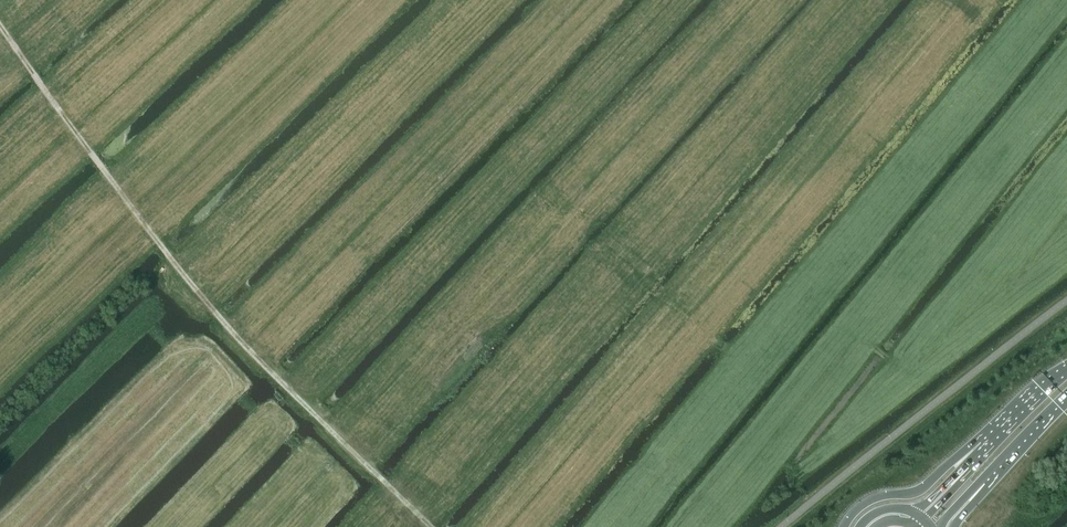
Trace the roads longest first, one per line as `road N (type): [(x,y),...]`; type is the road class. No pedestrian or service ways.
road 1 (track): [(0,25),(188,280),(325,423)]
road 2 (primary): [(983,446),(919,491),(865,502),(843,526)]
road 3 (primary): [(981,480),(1066,392)]

